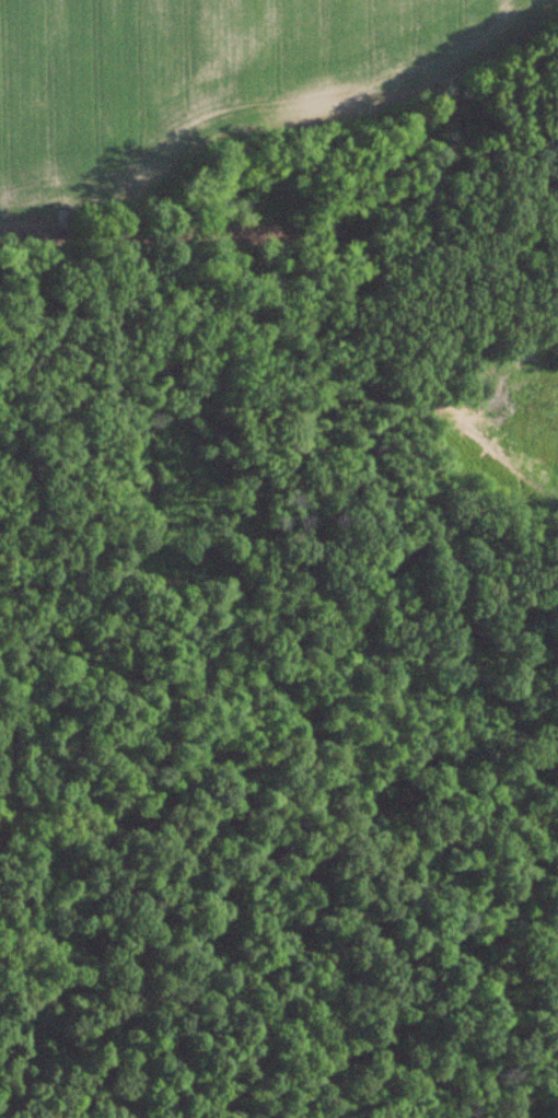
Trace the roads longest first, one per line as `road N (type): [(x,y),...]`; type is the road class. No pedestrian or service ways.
road 1 (residential): [(0,235),(557,232)]

